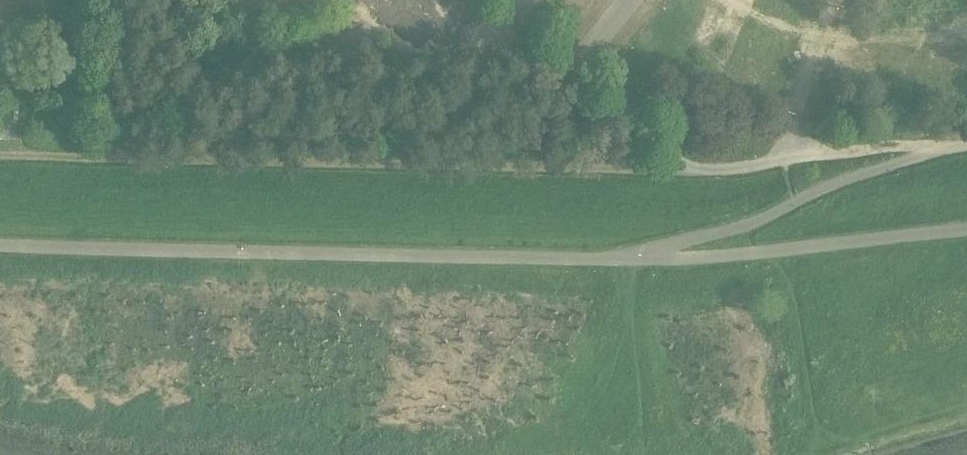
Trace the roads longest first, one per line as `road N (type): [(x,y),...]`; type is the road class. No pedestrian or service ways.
road 1 (track): [(0,154),(687,168)]
road 2 (unclassified): [(966,144),(909,142),(724,172),(687,168),(508,0)]

